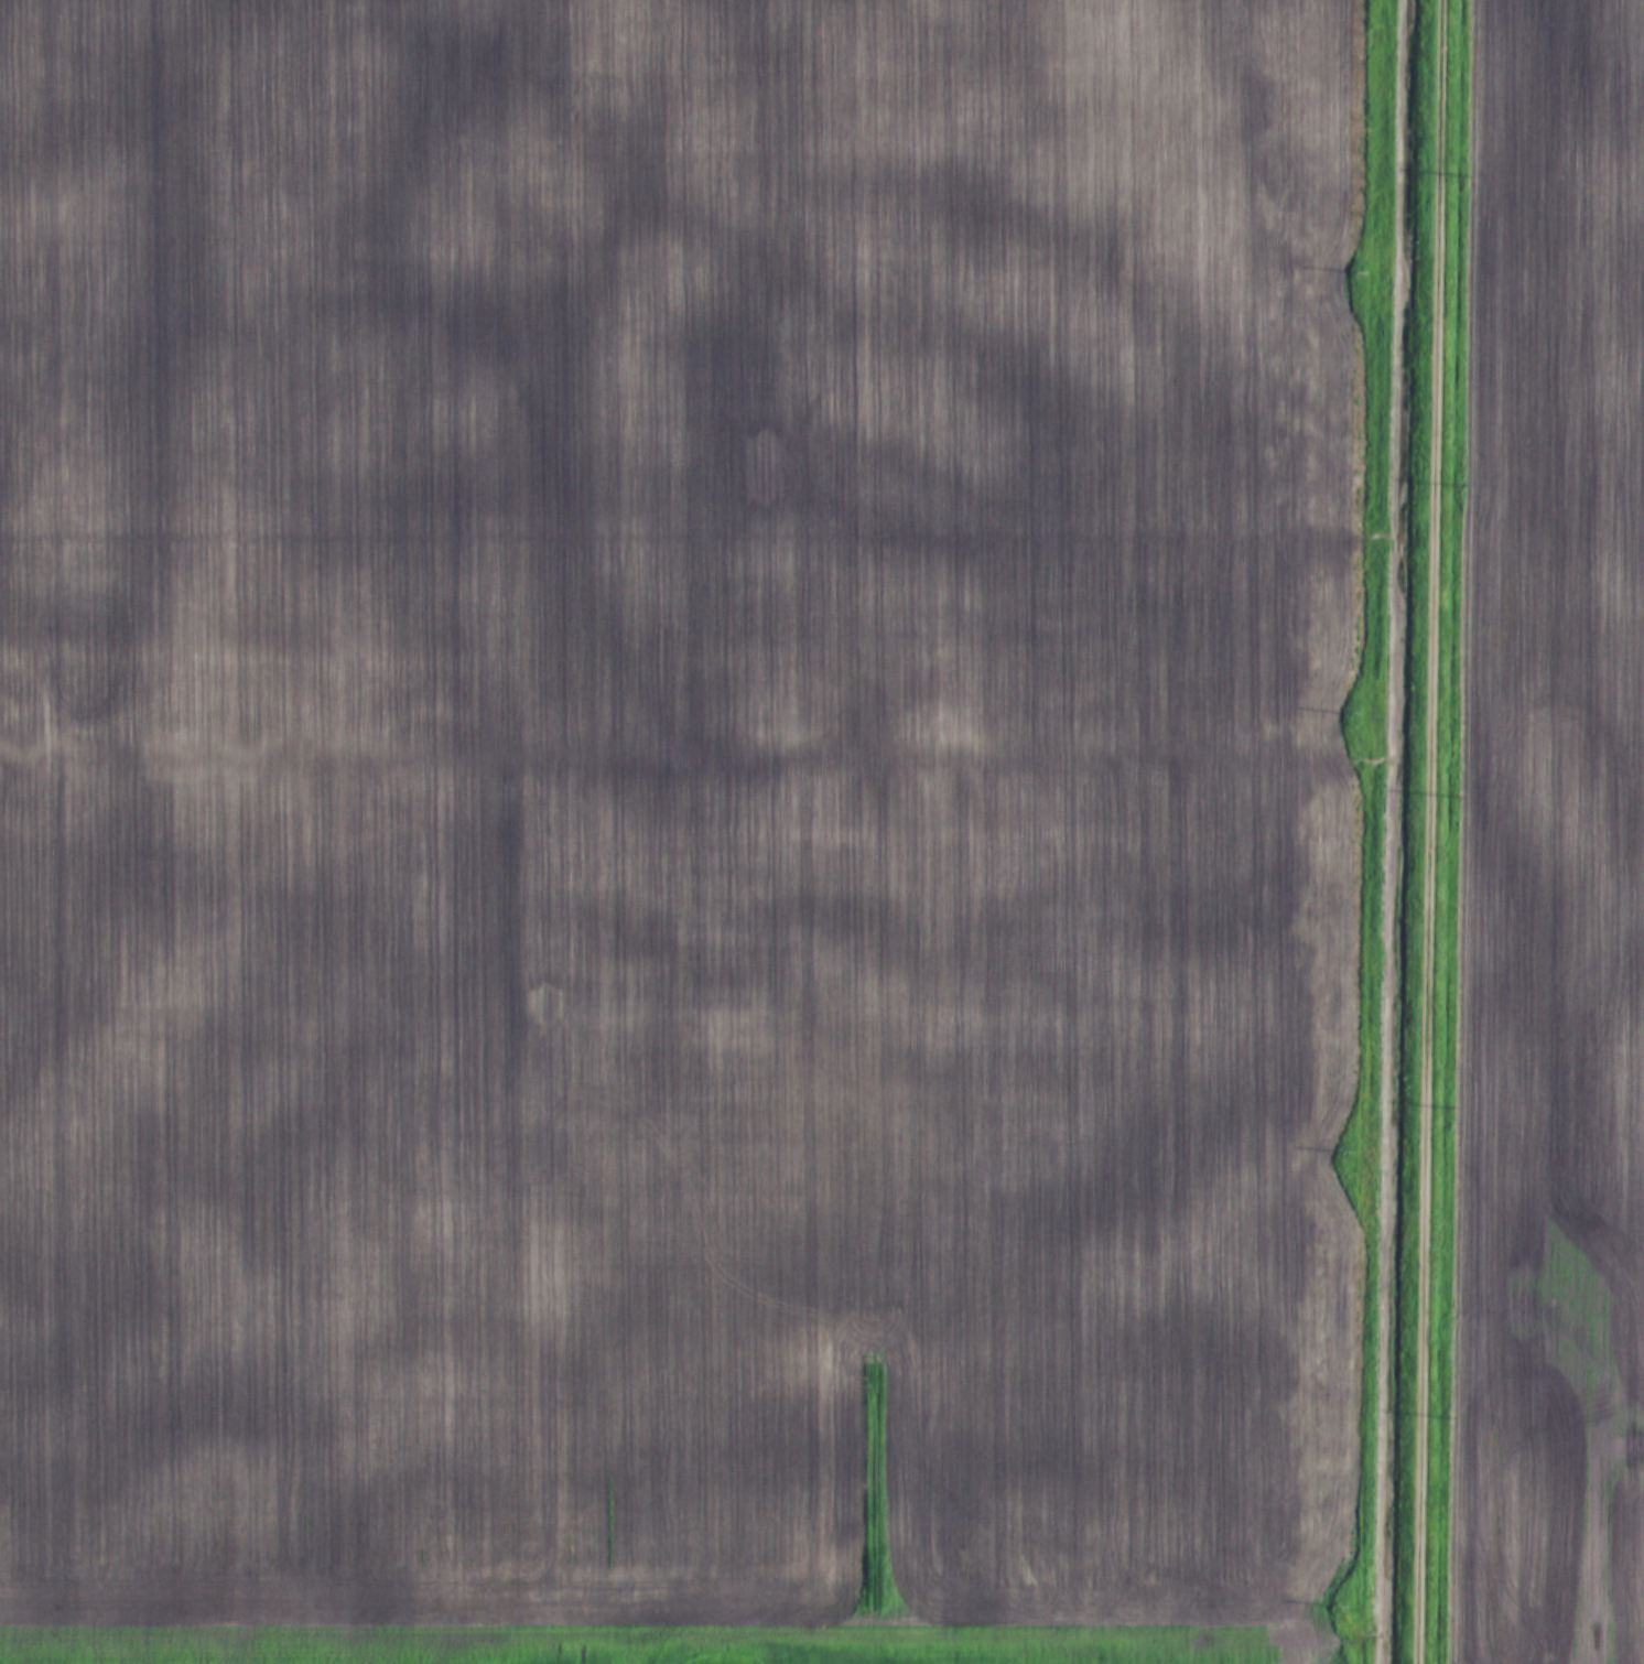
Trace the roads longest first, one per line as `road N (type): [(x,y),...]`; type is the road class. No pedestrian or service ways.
road 1 (residential): [(1417,1663),(1433,0)]

